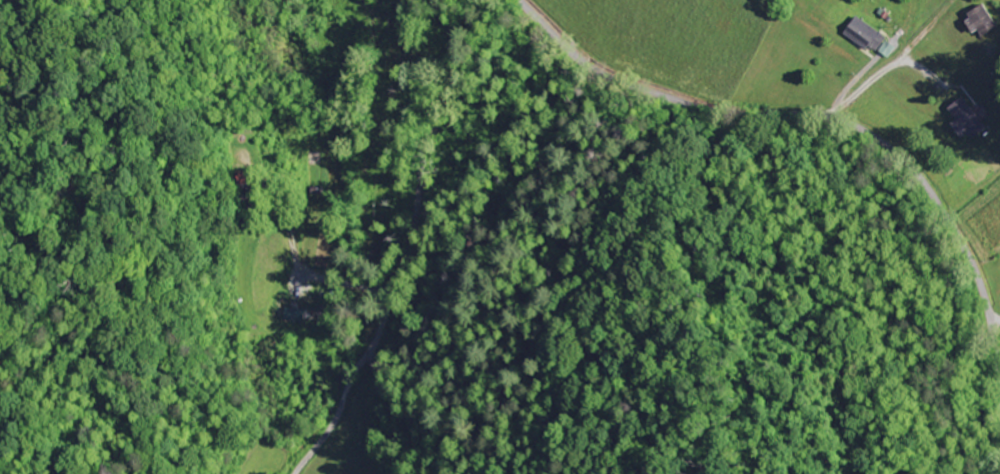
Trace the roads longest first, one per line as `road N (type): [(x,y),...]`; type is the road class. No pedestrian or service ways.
road 1 (residential): [(999,406),(981,283),(905,160),(849,123),(817,113),(720,111),(623,85),(579,59),(519,0)]
road 2 (residential): [(435,0),(451,39),(453,88),(413,202),(407,300),(374,329)]
road 3 (residential): [(449,33),(412,114),(385,109),(275,151)]

